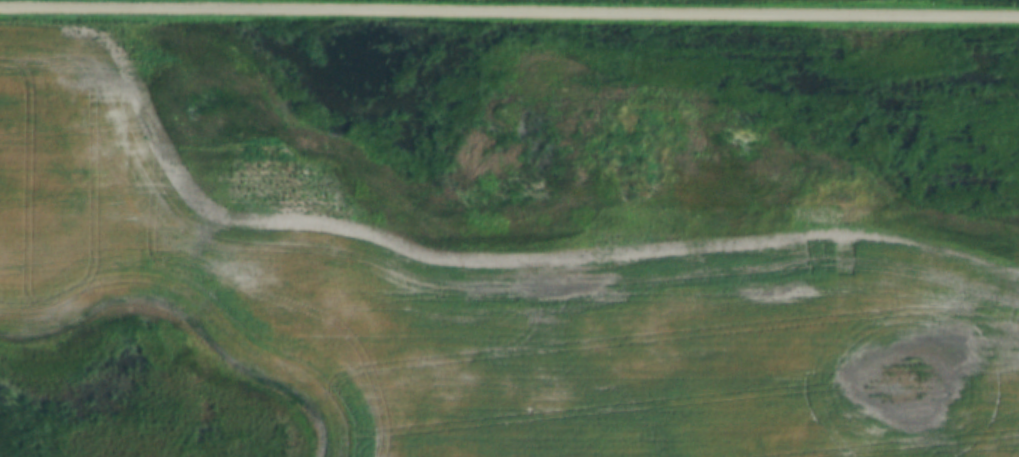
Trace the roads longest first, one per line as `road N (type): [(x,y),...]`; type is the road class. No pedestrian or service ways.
road 1 (residential): [(0,11),(1018,20)]

